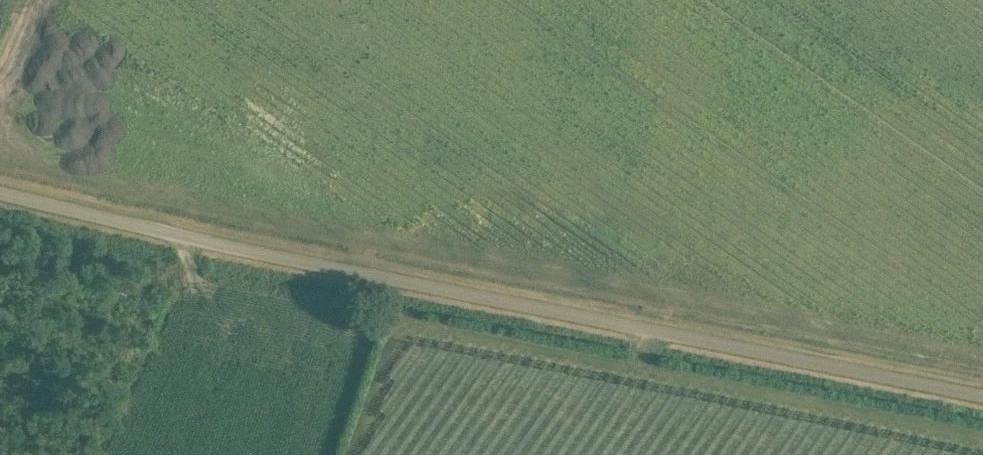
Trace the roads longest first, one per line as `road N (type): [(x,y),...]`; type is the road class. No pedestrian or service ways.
road 1 (unclassified): [(982,394),(320,261),(0,184)]

